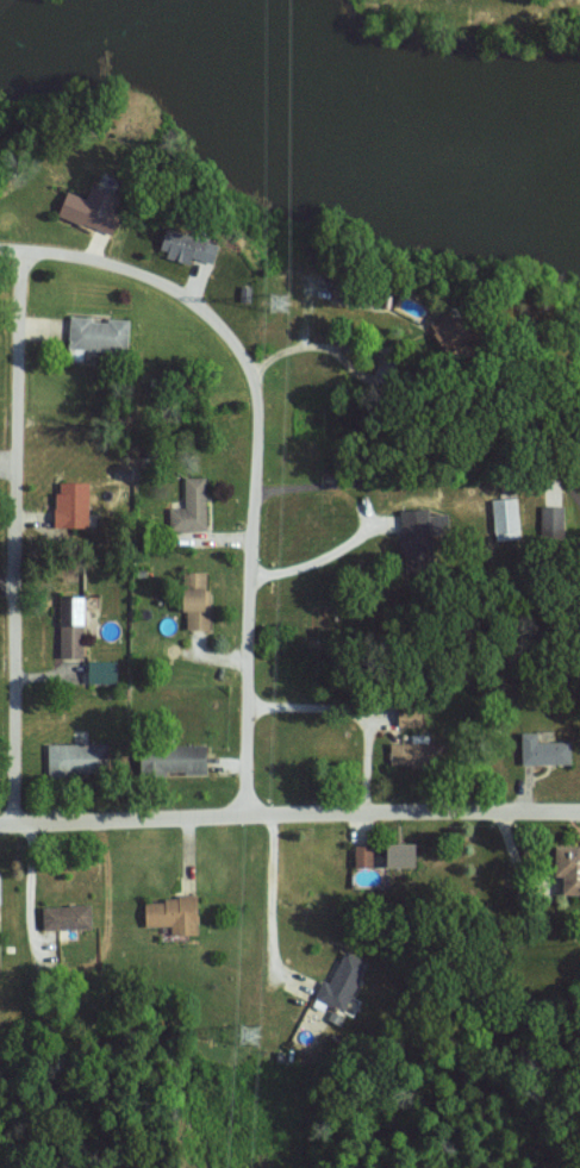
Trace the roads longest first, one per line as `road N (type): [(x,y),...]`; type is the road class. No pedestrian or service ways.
road 1 (residential): [(0,246),(179,285),(233,326),(257,411),(247,814)]
road 2 (residential): [(0,819),(579,810)]
road 3 (residential): [(20,246),(11,819)]

